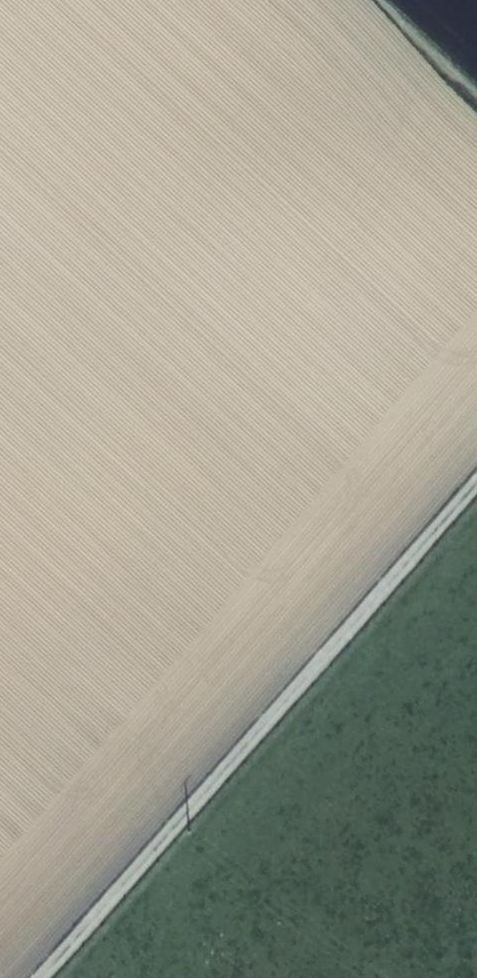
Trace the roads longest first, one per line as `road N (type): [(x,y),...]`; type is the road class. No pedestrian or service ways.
road 1 (track): [(476,484),(39,977)]

